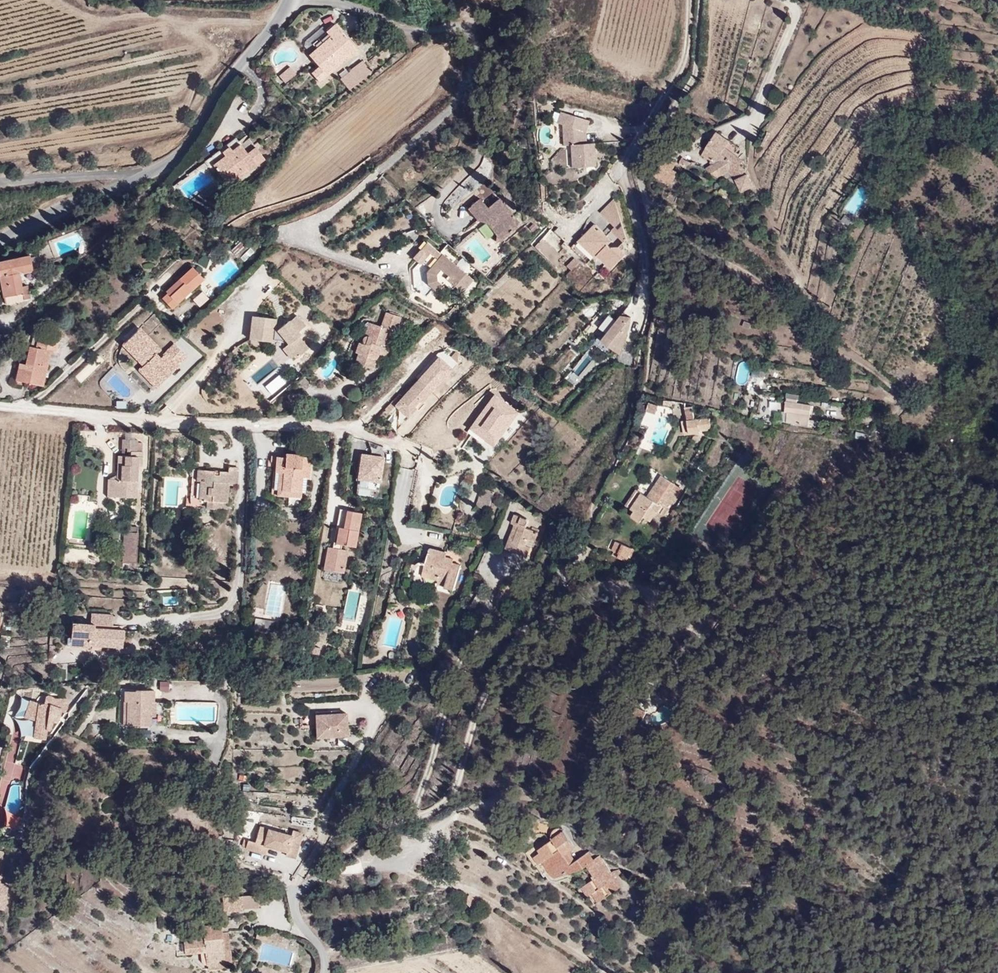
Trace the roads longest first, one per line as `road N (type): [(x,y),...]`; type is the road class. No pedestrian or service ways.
road 1 (tertiary): [(290,0),(171,162),(0,243)]
road 2 (unclassified): [(700,0),(690,85),(638,159),(645,196)]
road 3 (unclassified): [(622,163),(684,62),(689,0)]
road 4 (track): [(146,172),(0,182)]

